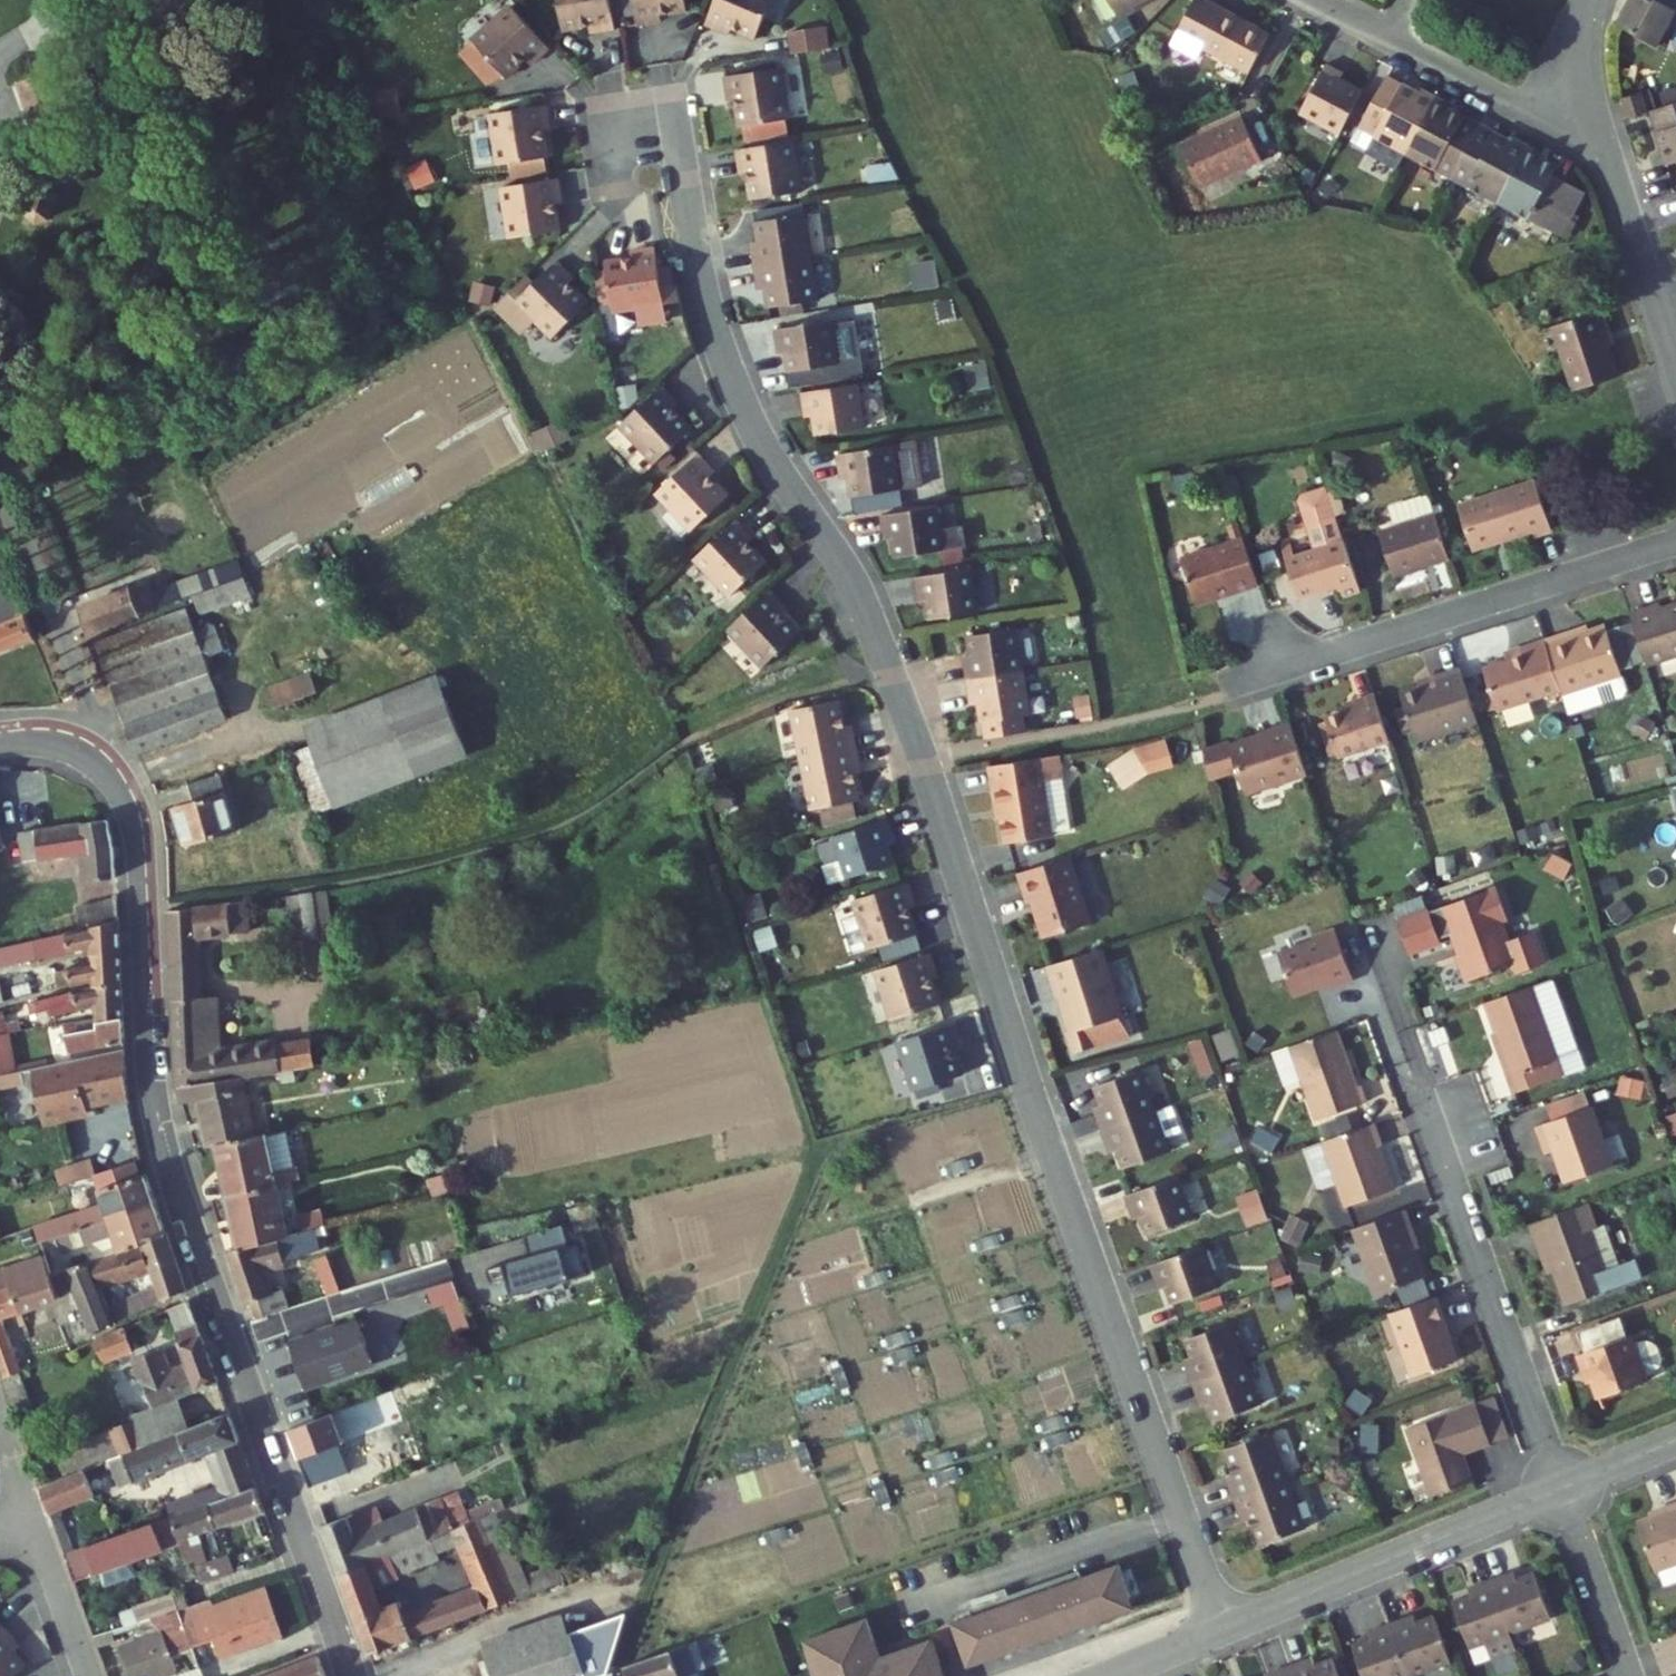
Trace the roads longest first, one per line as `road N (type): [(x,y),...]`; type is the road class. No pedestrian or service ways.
road 1 (residential): [(656,128),(676,148),(705,296),(737,392),(773,463),(849,572),(904,703),(1223,1631)]
road 2 (residential): [(0,739),(53,740),(87,752),(132,810),(164,1152),(351,1675)]
road 3 (residential): [(1675,538),(1262,675)]
road 4 (residential): [(1414,1084),(1563,1490)]
road 5 (residential): [(1563,1490),(1223,1631)]
road 6 (residential): [(1593,112),(1545,115),(1503,103),(1312,0)]
road 7 (residential): [(1655,308),(1593,112)]
road 8 (residential): [(1563,1490),(1630,1675)]
road 9 (residential): [(90,1675),(36,1526)]
road 10 (residential): [(1675,1443),(1563,1490)]

